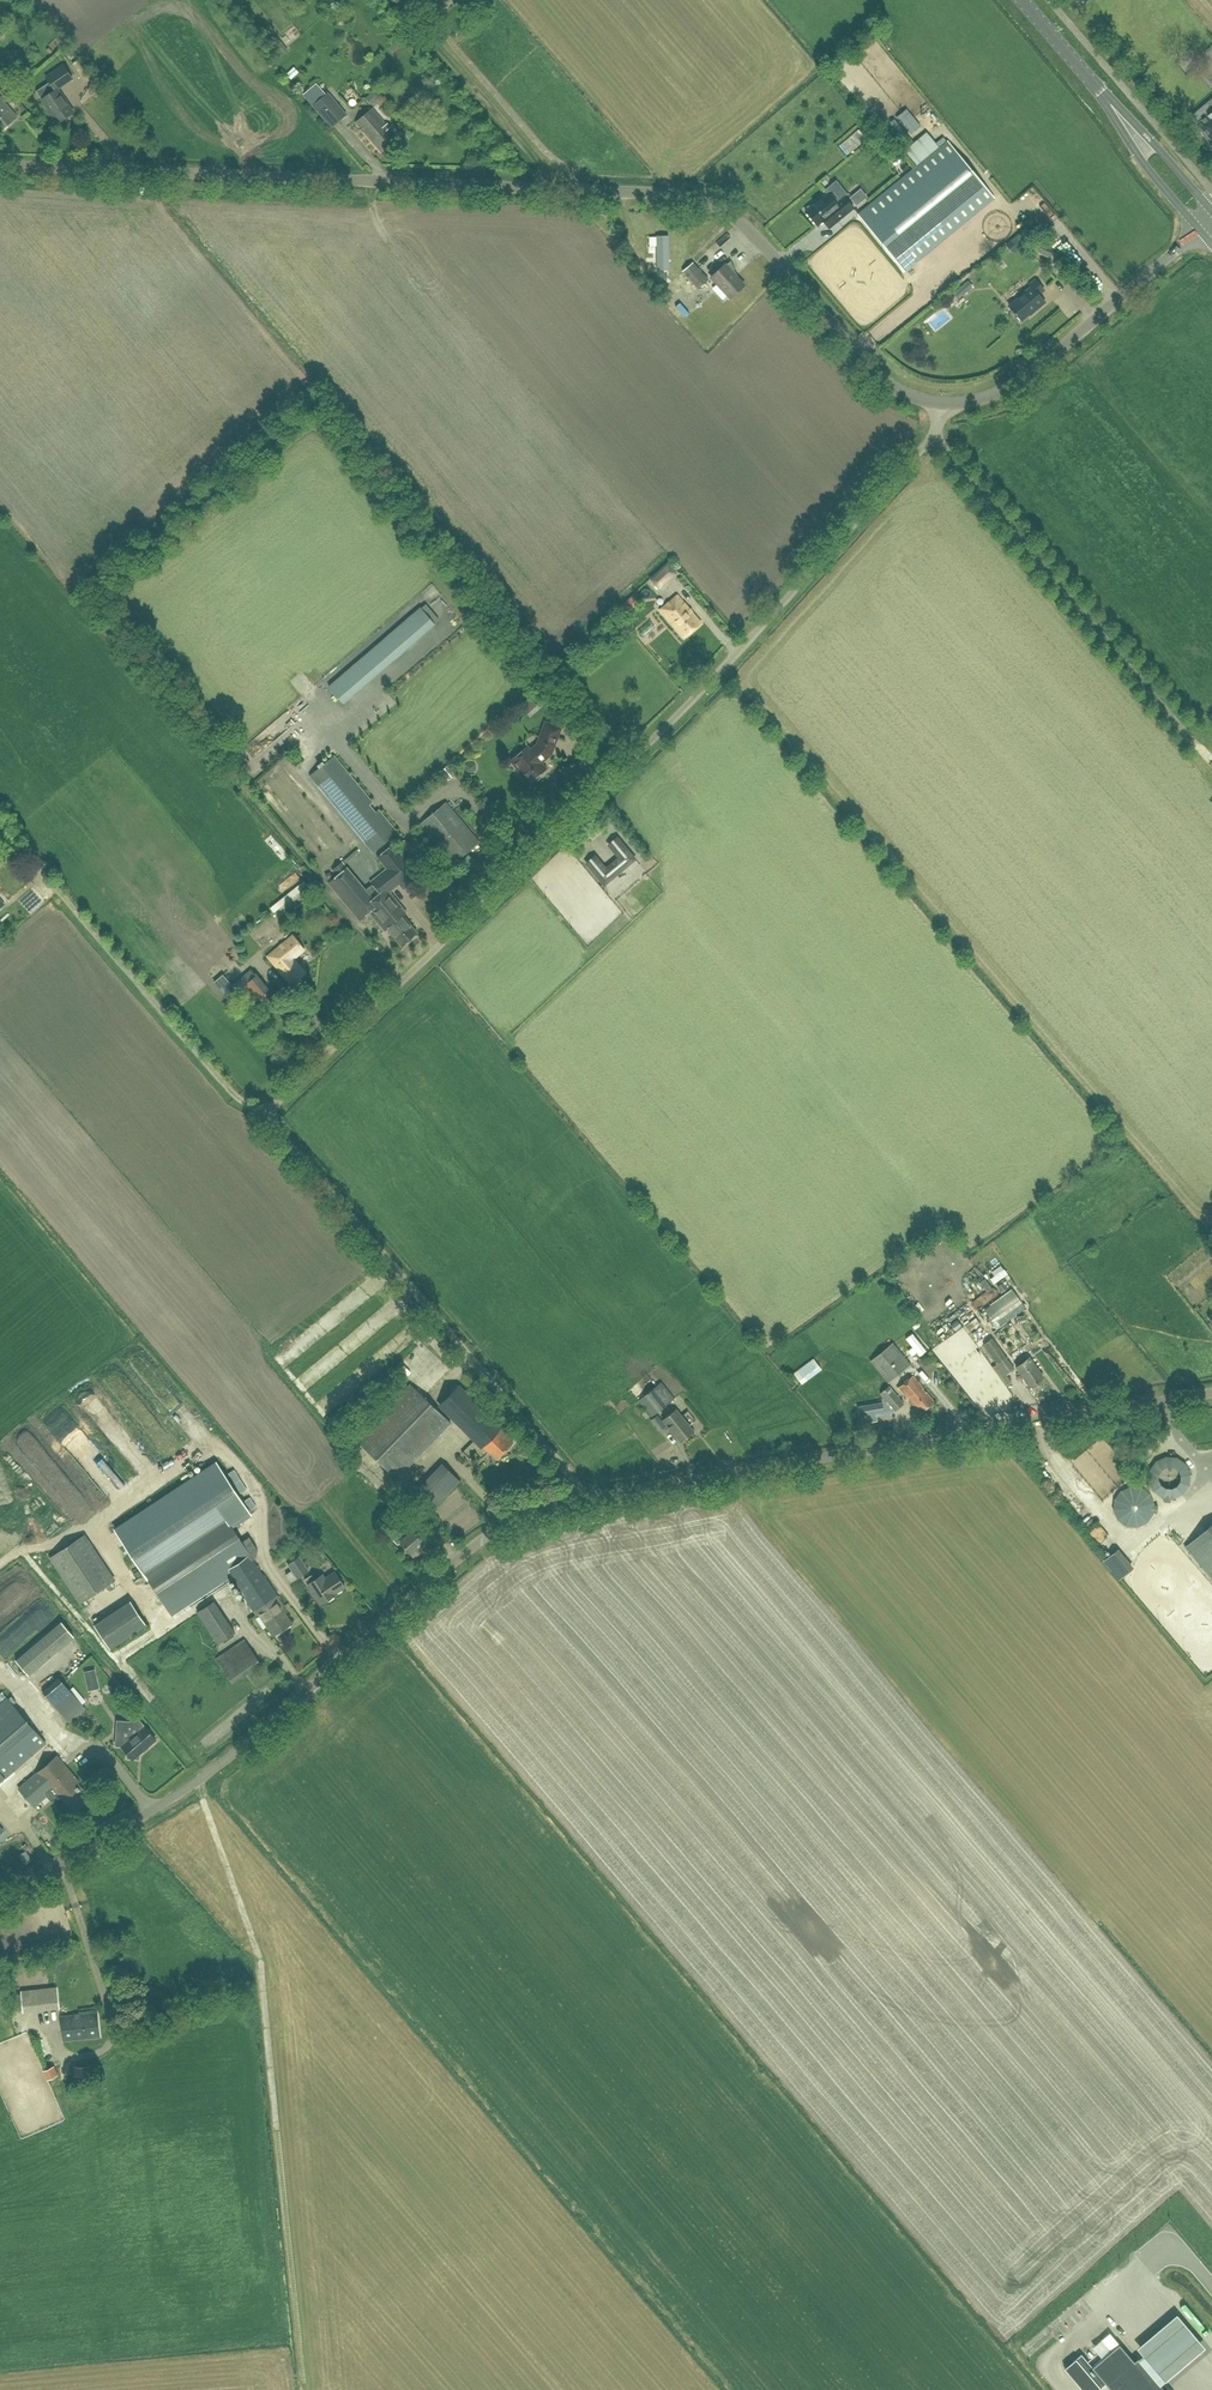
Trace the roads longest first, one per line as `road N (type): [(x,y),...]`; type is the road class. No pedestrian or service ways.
road 1 (unclassified): [(574,1499),(558,1460),(265,1114),(692,701),(933,435),(942,403)]
road 2 (unclassified): [(942,403),(877,375),(747,228),(705,201),(0,165)]
road 3 (unclassified): [(0,1901),(198,1780),(479,1541),(515,1518),(574,1499)]
road 4 (unclassified): [(574,1499),(1211,1392)]
road 5 (unclassified): [(942,403),(975,400),(1025,377),(1208,224)]
road 6 (secondary): [(1208,224),(1021,0)]

